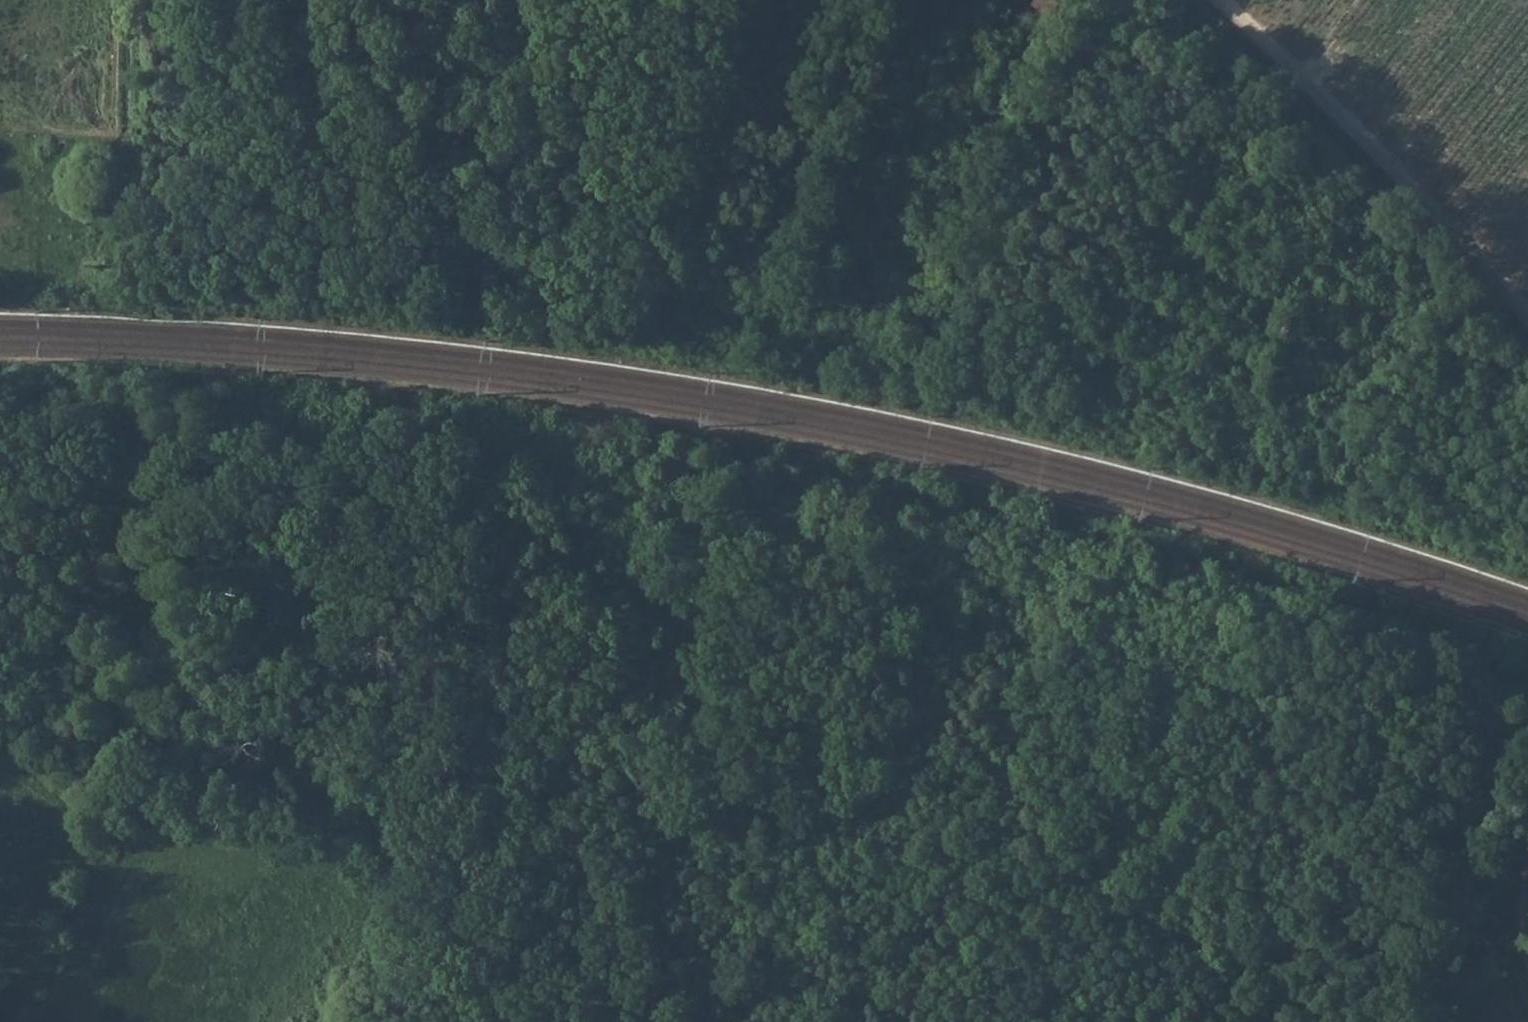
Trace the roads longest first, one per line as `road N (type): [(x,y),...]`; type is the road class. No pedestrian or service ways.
road 1 (track): [(1527,685),(1278,602),(1029,532),(501,428),(430,423)]
road 2 (track): [(1204,0),(1372,155),(1527,324)]

